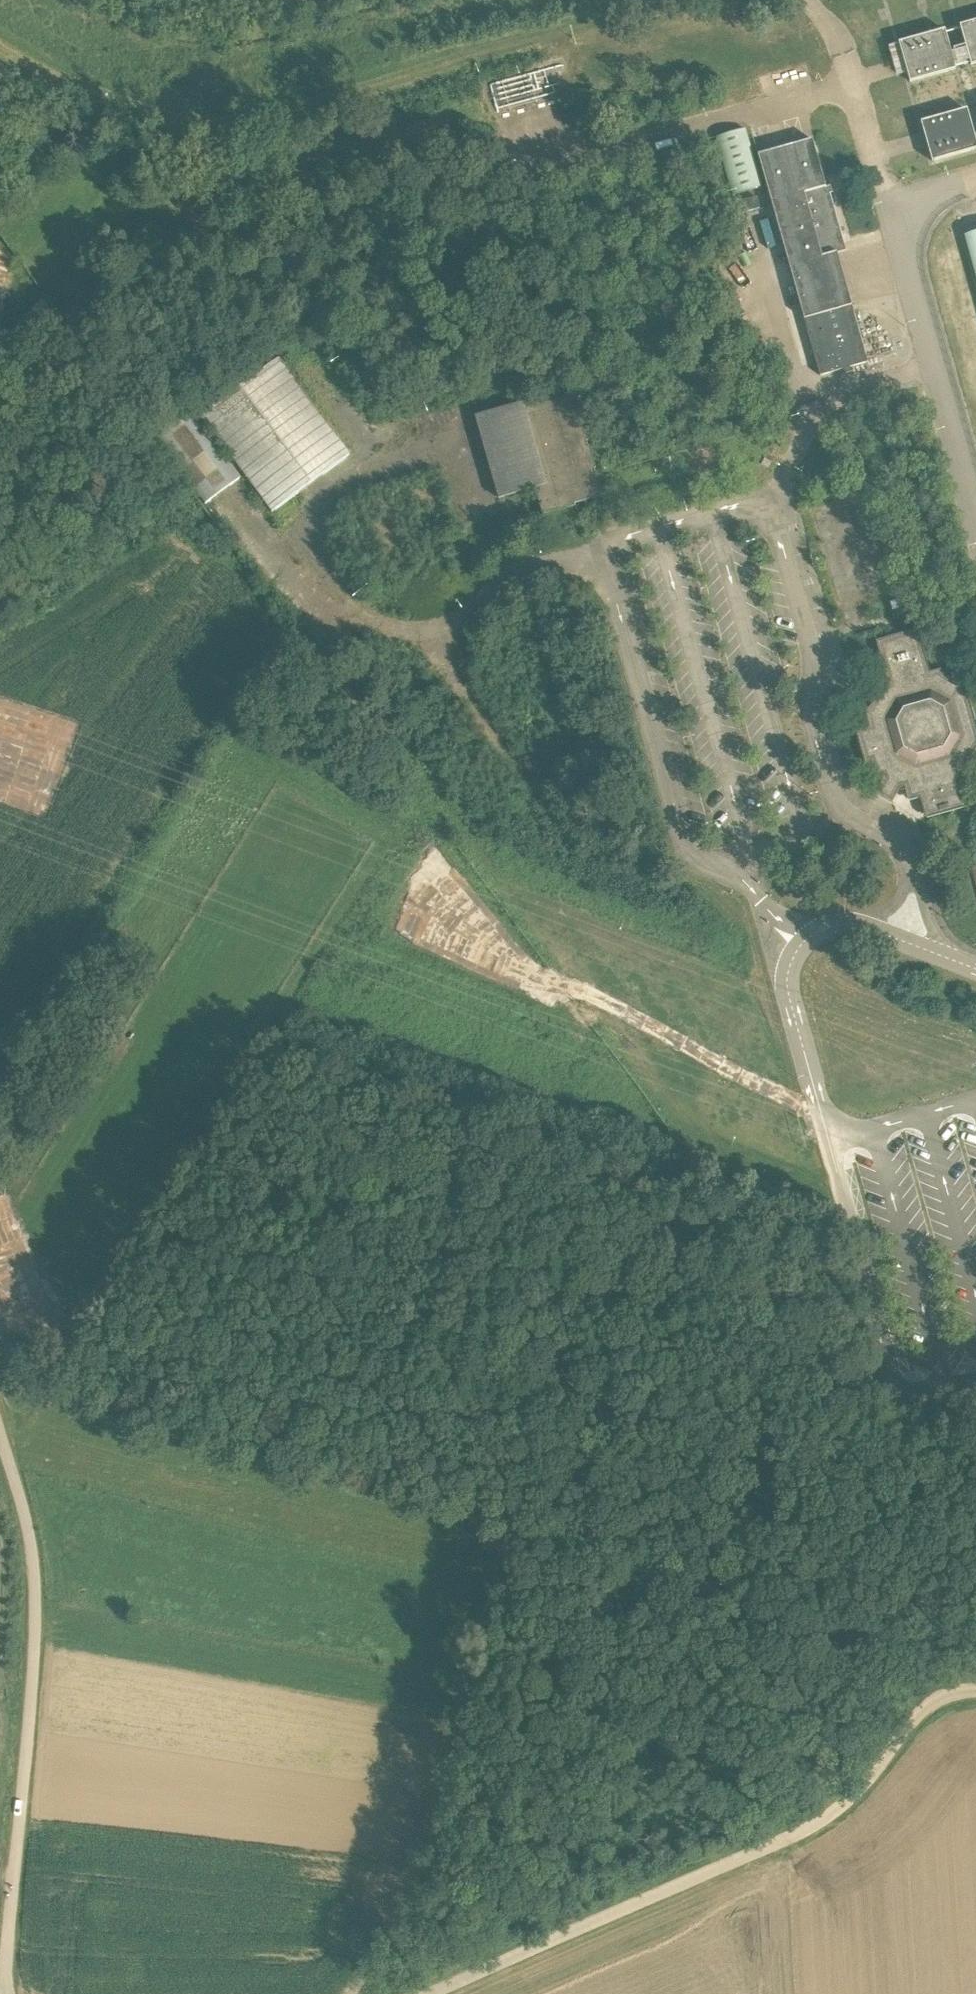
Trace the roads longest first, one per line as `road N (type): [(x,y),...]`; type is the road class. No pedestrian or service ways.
road 1 (unclassified): [(429,1993),(813,1829),(856,1798),(923,1711),(955,1693),(975,1693)]
road 2 (unclassified): [(6,1993),(36,1609),(34,1556),(0,1431)]

